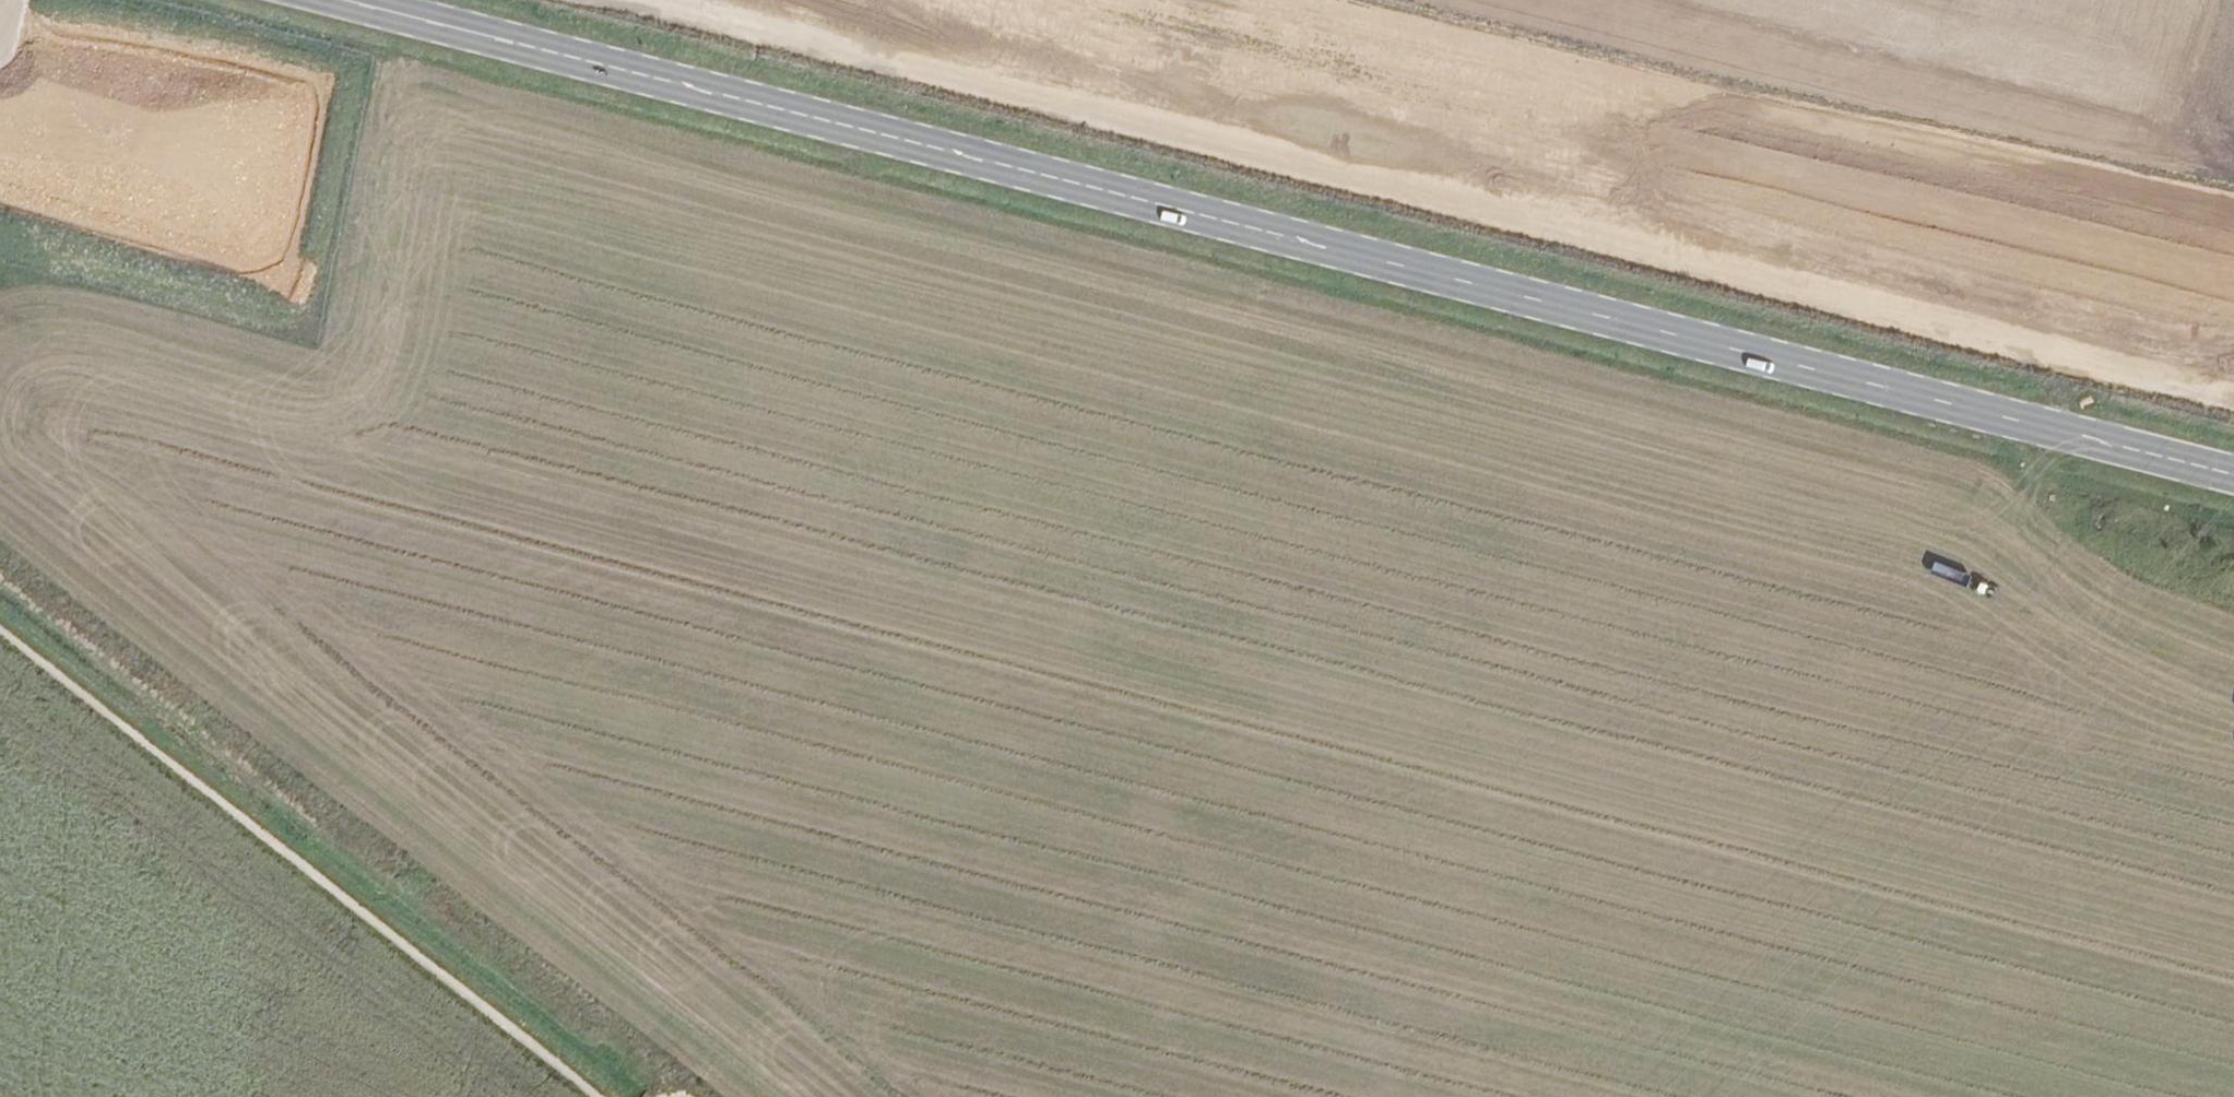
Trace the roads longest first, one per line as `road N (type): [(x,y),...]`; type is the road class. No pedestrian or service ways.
road 1 (primary): [(2233,475),(347,0)]

